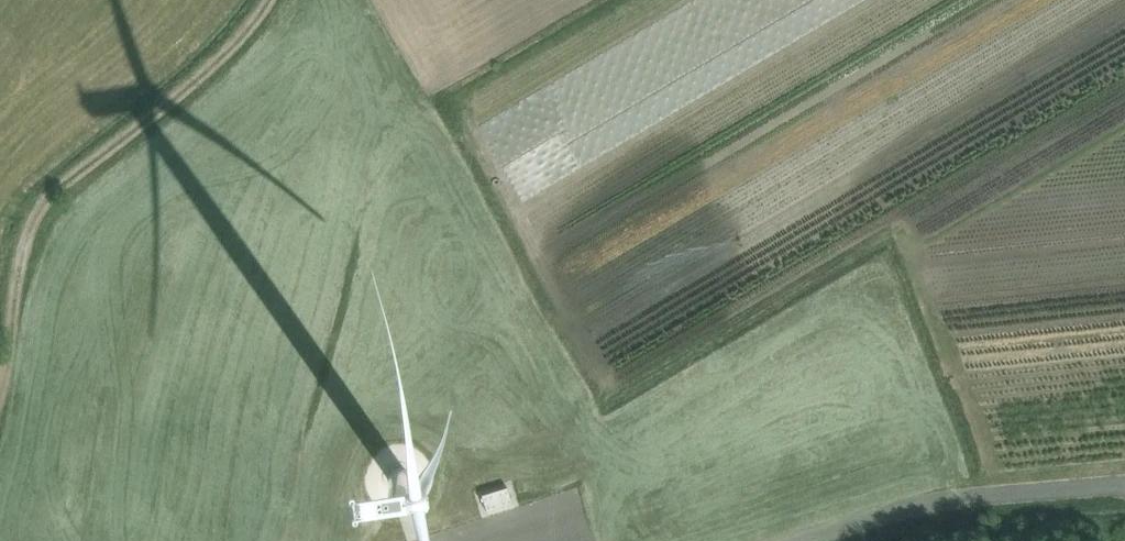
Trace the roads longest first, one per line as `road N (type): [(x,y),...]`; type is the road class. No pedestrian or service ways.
road 1 (track): [(1124,485),(966,489),(806,540)]

